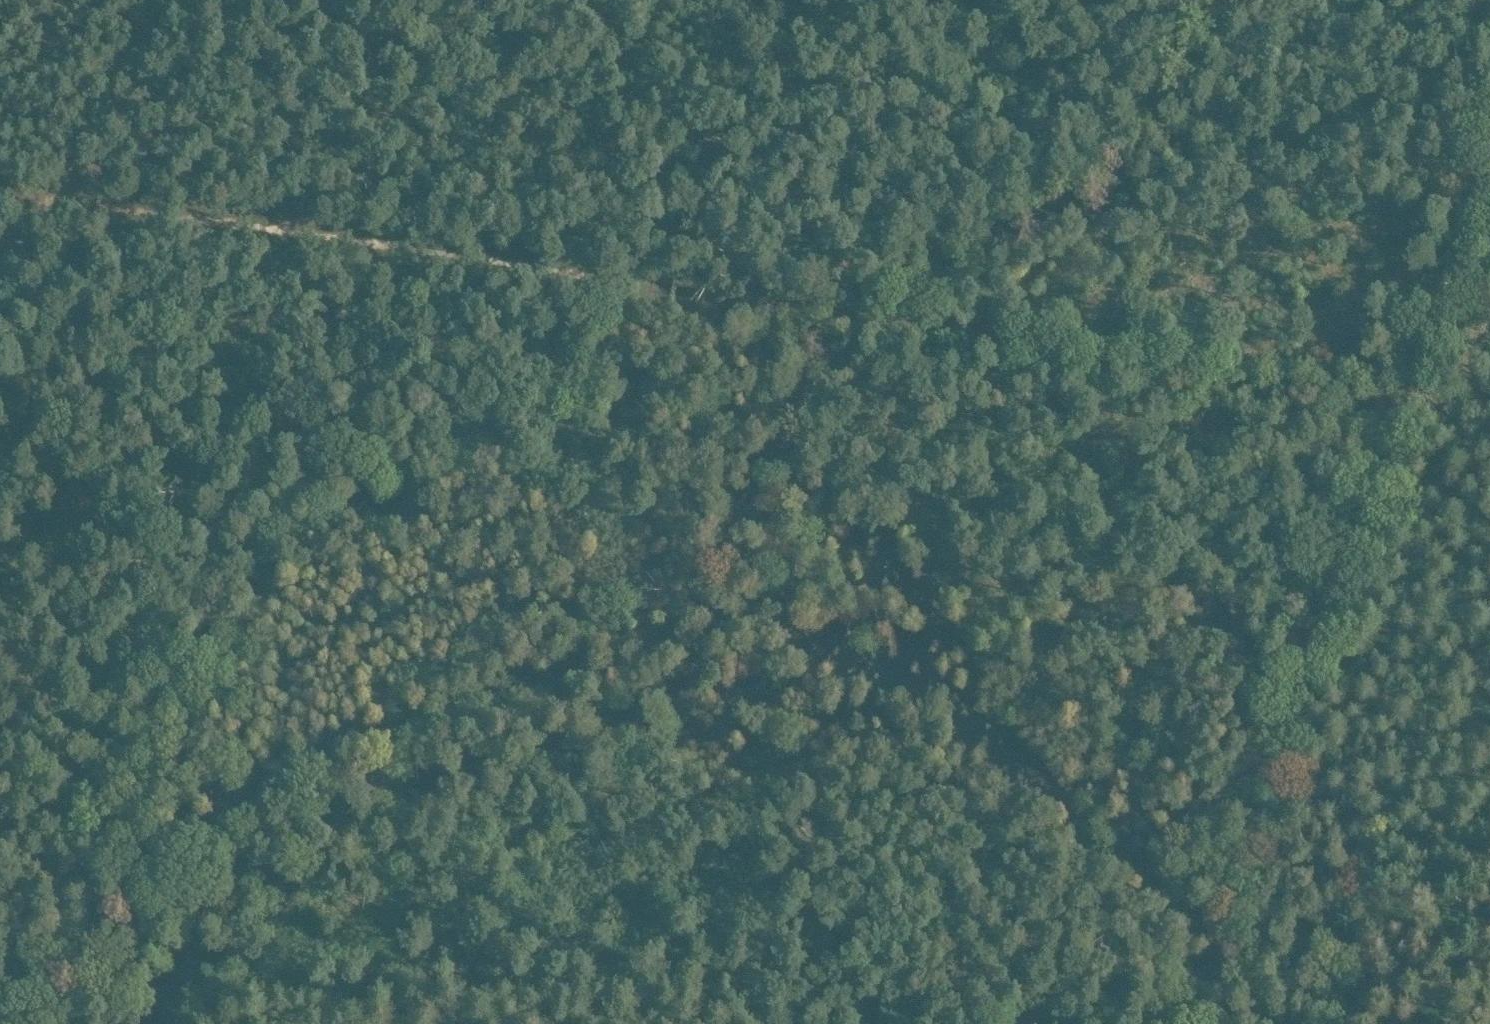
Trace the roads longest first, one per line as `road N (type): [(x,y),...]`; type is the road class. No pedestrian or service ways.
road 1 (track): [(1489,226),(1205,1023)]
road 2 (track): [(831,305),(43,202)]
road 3 (track): [(1489,386),(880,311)]
road 4 (track): [(0,280),(153,0)]

